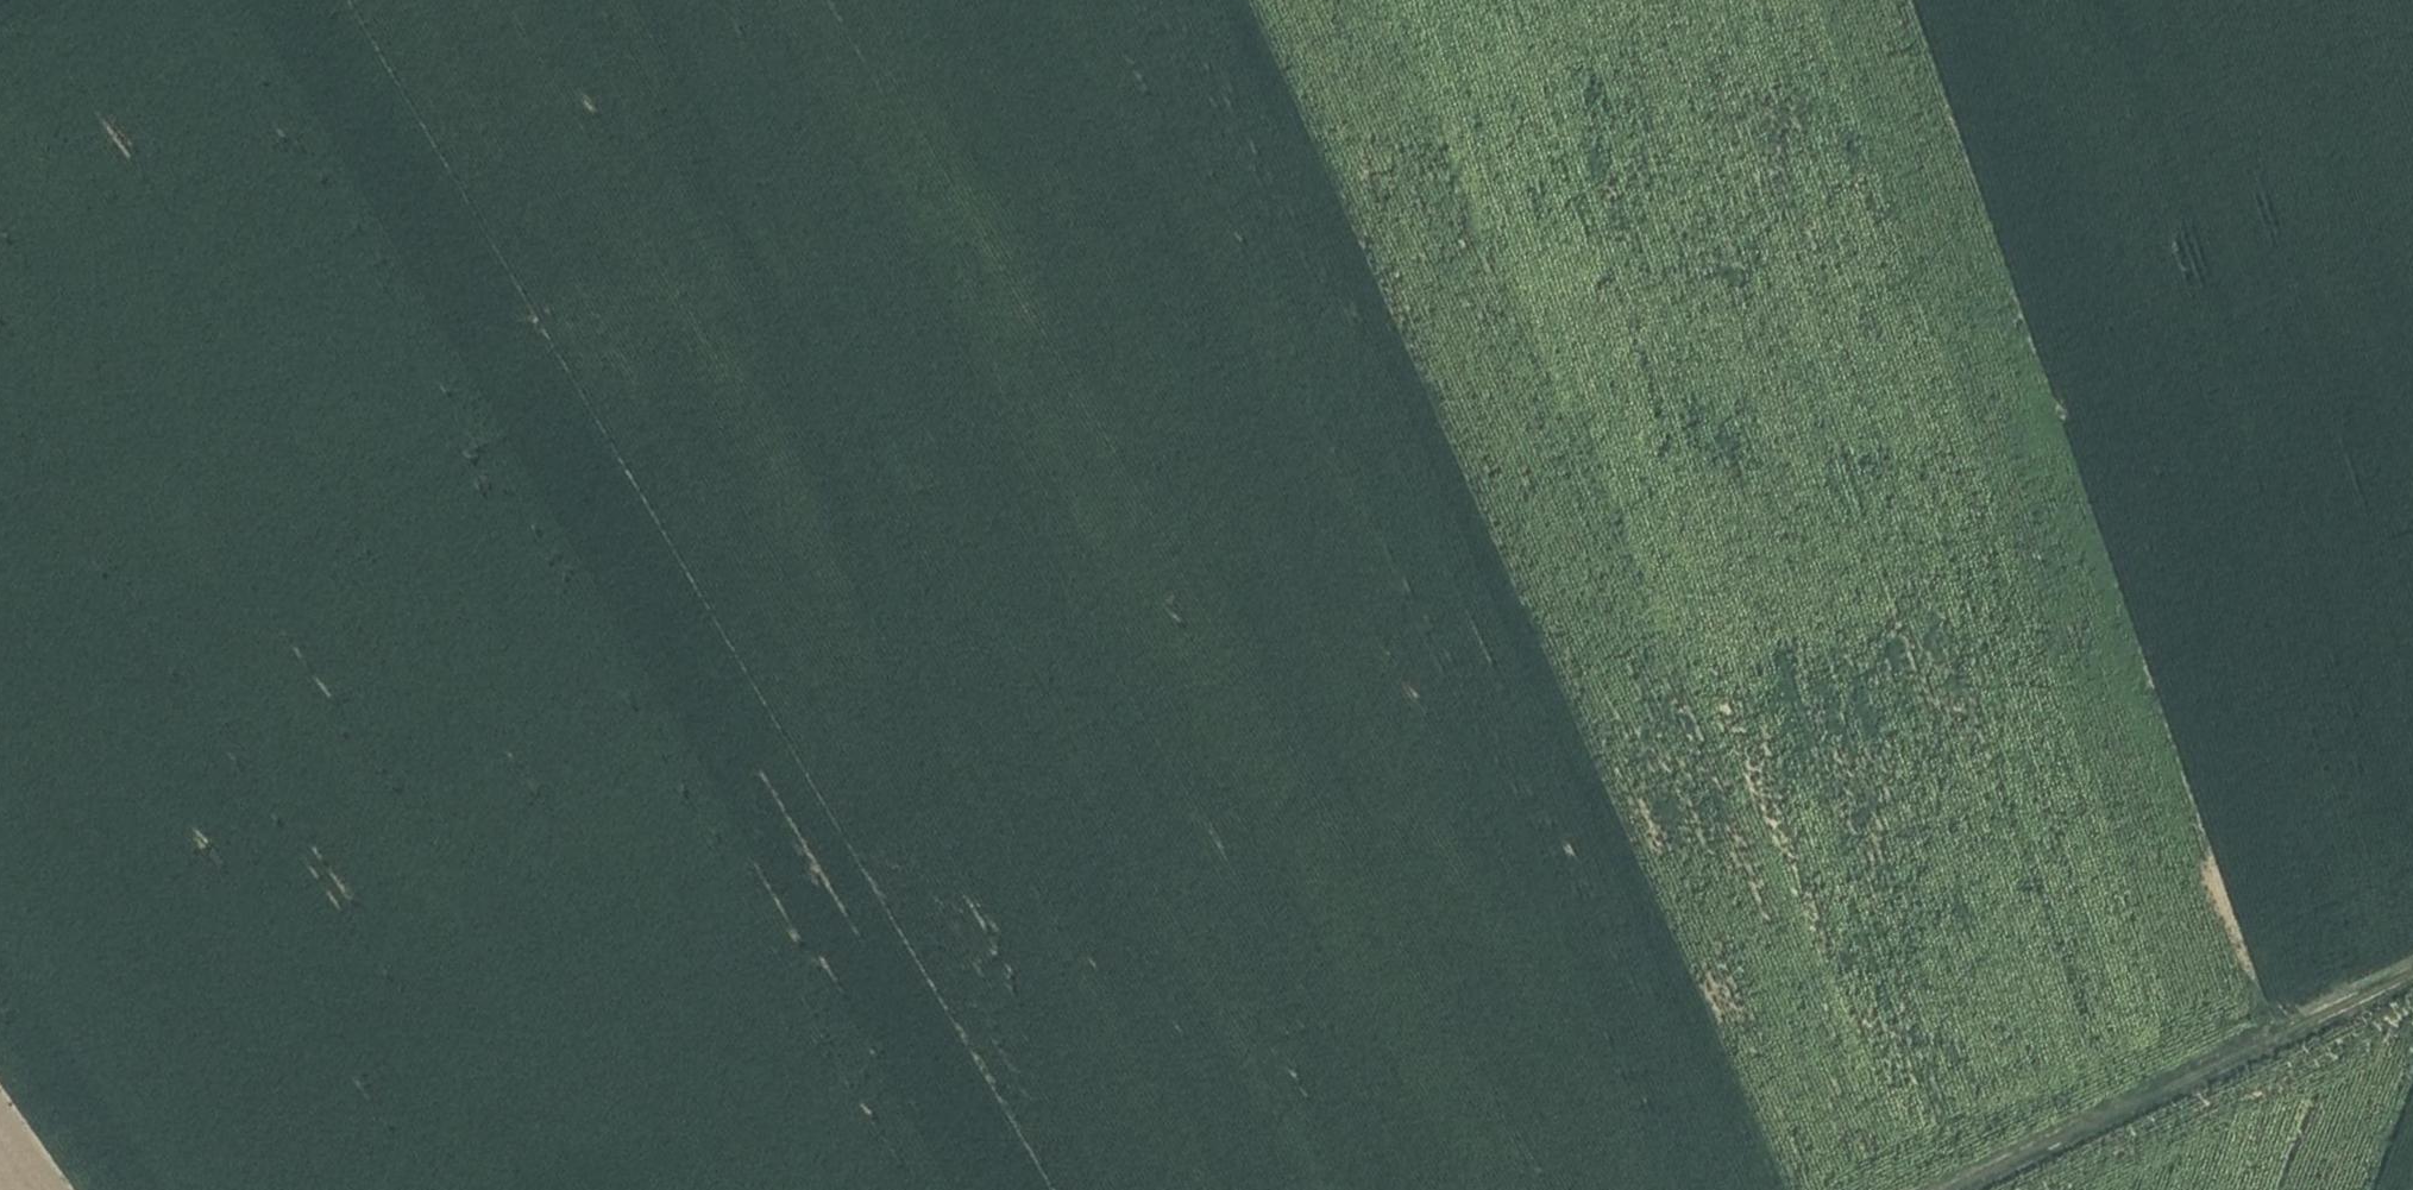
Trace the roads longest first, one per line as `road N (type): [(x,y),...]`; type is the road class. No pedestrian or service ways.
road 1 (track): [(1916,1189),(2412,955)]

